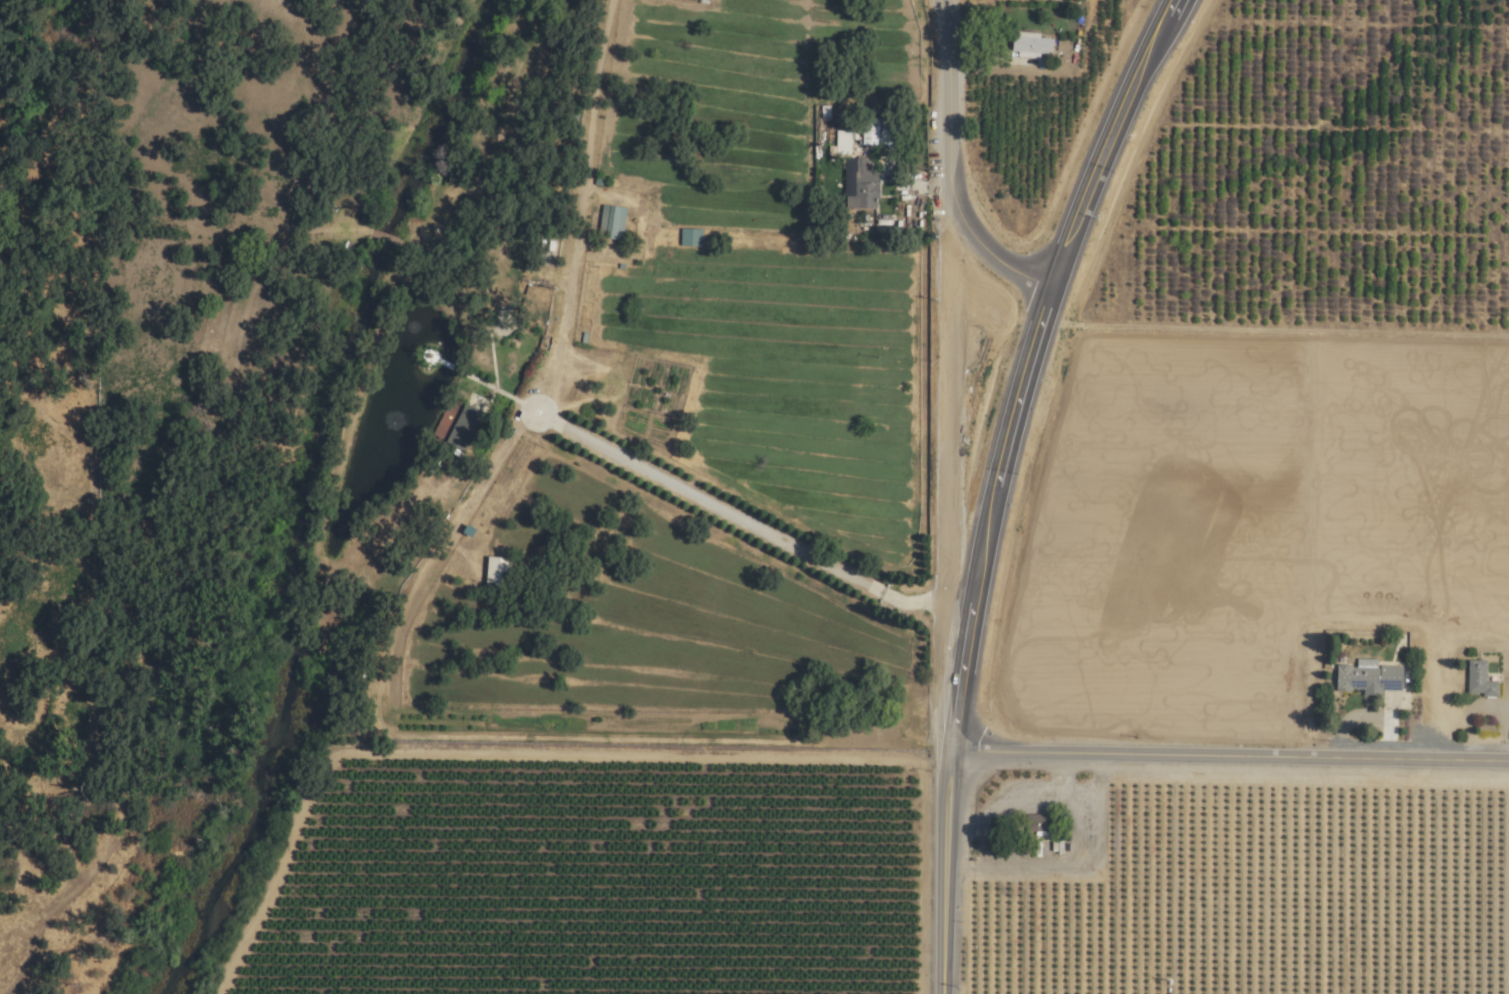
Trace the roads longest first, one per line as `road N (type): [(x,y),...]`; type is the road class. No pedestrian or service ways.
road 1 (primary): [(1181,0),(1089,195),(1005,468),(957,715),(940,993)]
road 2 (residential): [(953,755),(1508,762)]
road 3 (tertiary): [(937,0),(950,185)]
road 4 (tertiary): [(950,185),(968,240),(1053,293)]

